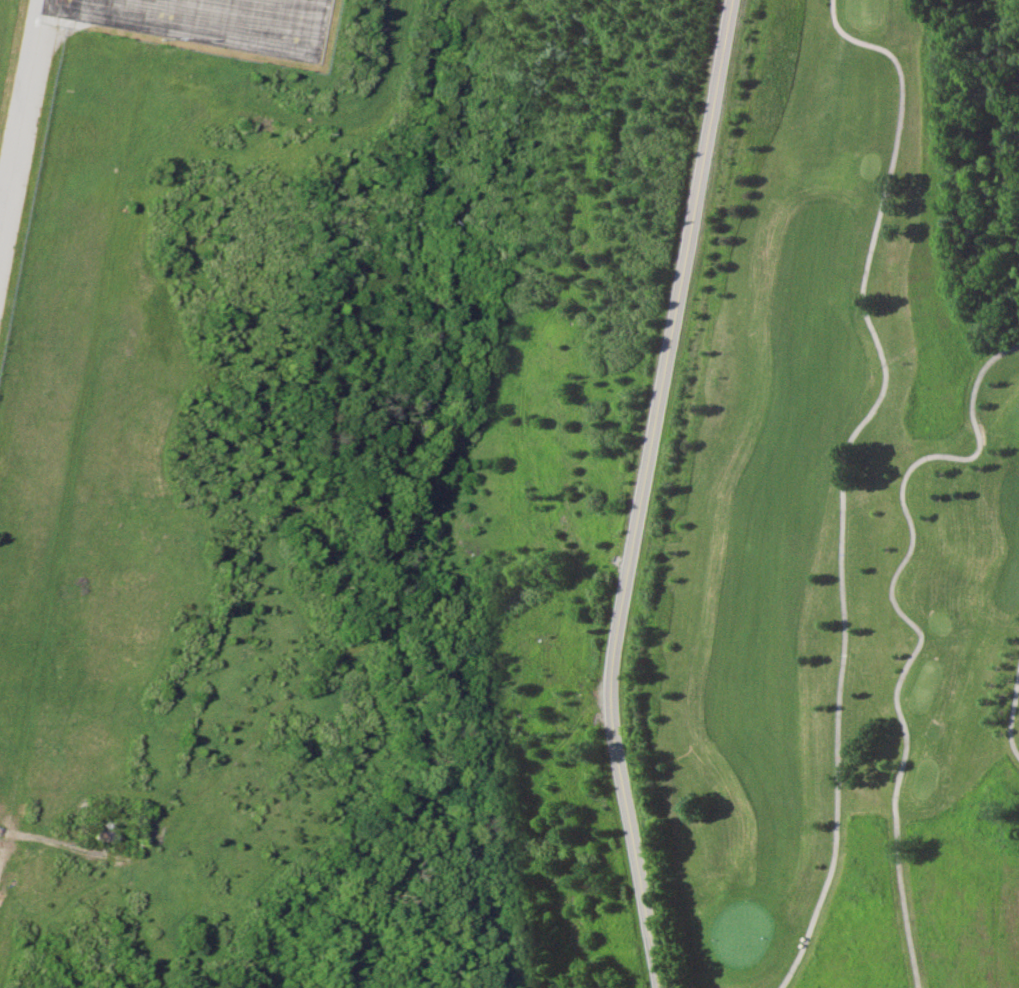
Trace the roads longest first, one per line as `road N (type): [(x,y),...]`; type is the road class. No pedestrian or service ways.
road 1 (track): [(0,859),(133,122),(200,143),(330,143),(375,93),(396,0)]
road 2 (residential): [(661,987),(613,709),(732,0)]

